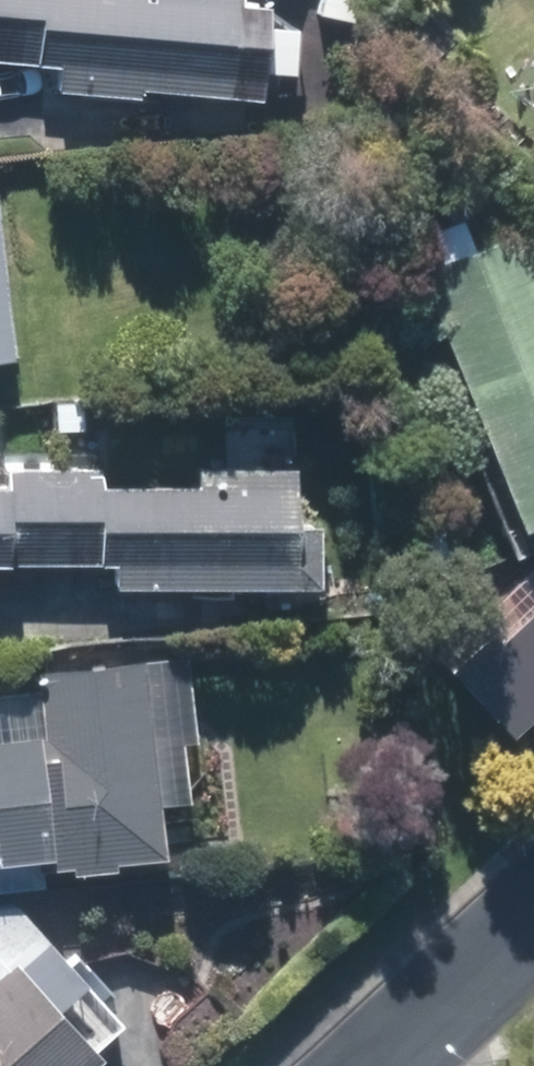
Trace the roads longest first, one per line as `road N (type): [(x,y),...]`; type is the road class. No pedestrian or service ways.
road 1 (residential): [(533,925),(381,1065)]

